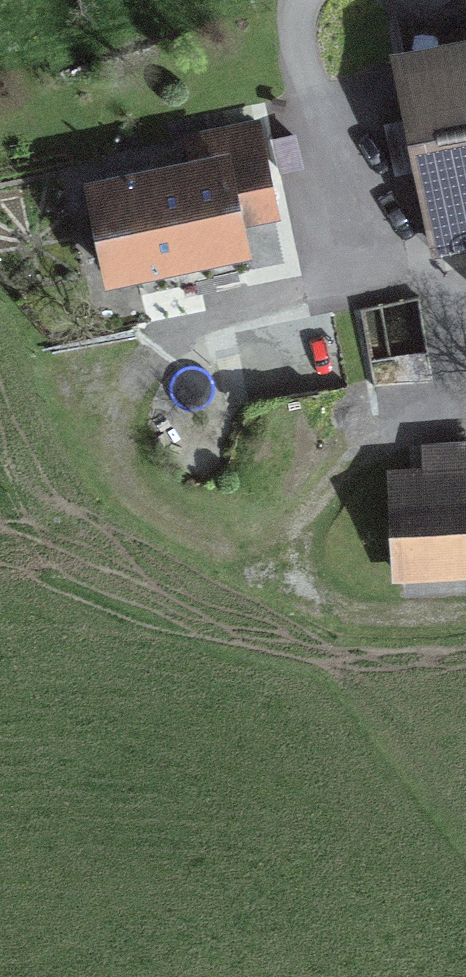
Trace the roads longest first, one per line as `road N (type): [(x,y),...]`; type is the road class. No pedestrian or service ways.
road 1 (track): [(300,594),(170,533),(111,426),(188,349),(296,281),(348,268),(335,118),(442,37),(465,30)]
road 2 (track): [(465,629),(365,628),(300,594),(300,530),(395,428),(459,375),(462,280)]

